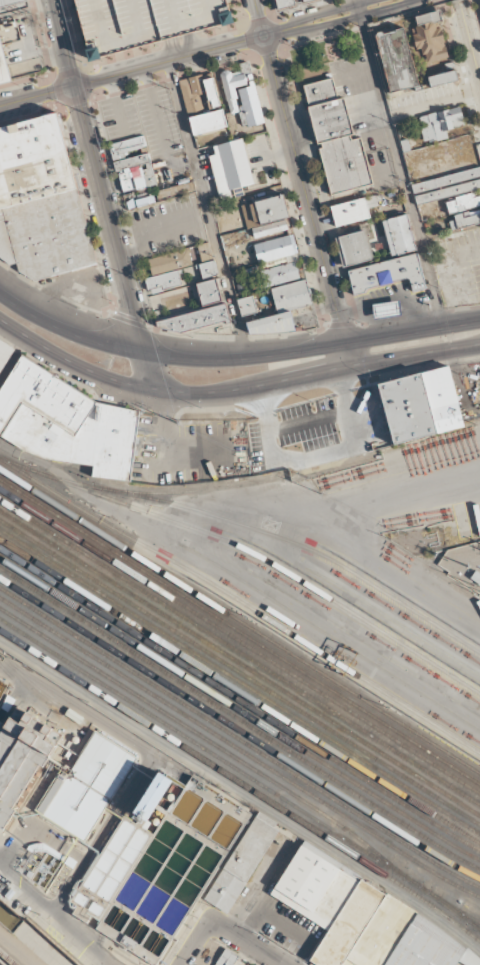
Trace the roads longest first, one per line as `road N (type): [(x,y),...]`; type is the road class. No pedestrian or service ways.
road 1 (primary): [(0,320),(97,374),(190,393),(479,343)]
road 2 (residential): [(254,0),(350,366)]
road 3 (tertiary): [(147,355),(74,87)]
road 4 (residential): [(193,55),(399,0)]
road 5 (primary): [(344,342),(230,361),(147,355)]
road 6 (primary): [(147,355),(61,331),(0,295)]
road 7 (primary): [(479,320),(344,342)]
road 8 (residential): [(281,964),(216,925),(205,928),(183,964)]
road 9 (residential): [(74,87),(193,55)]

